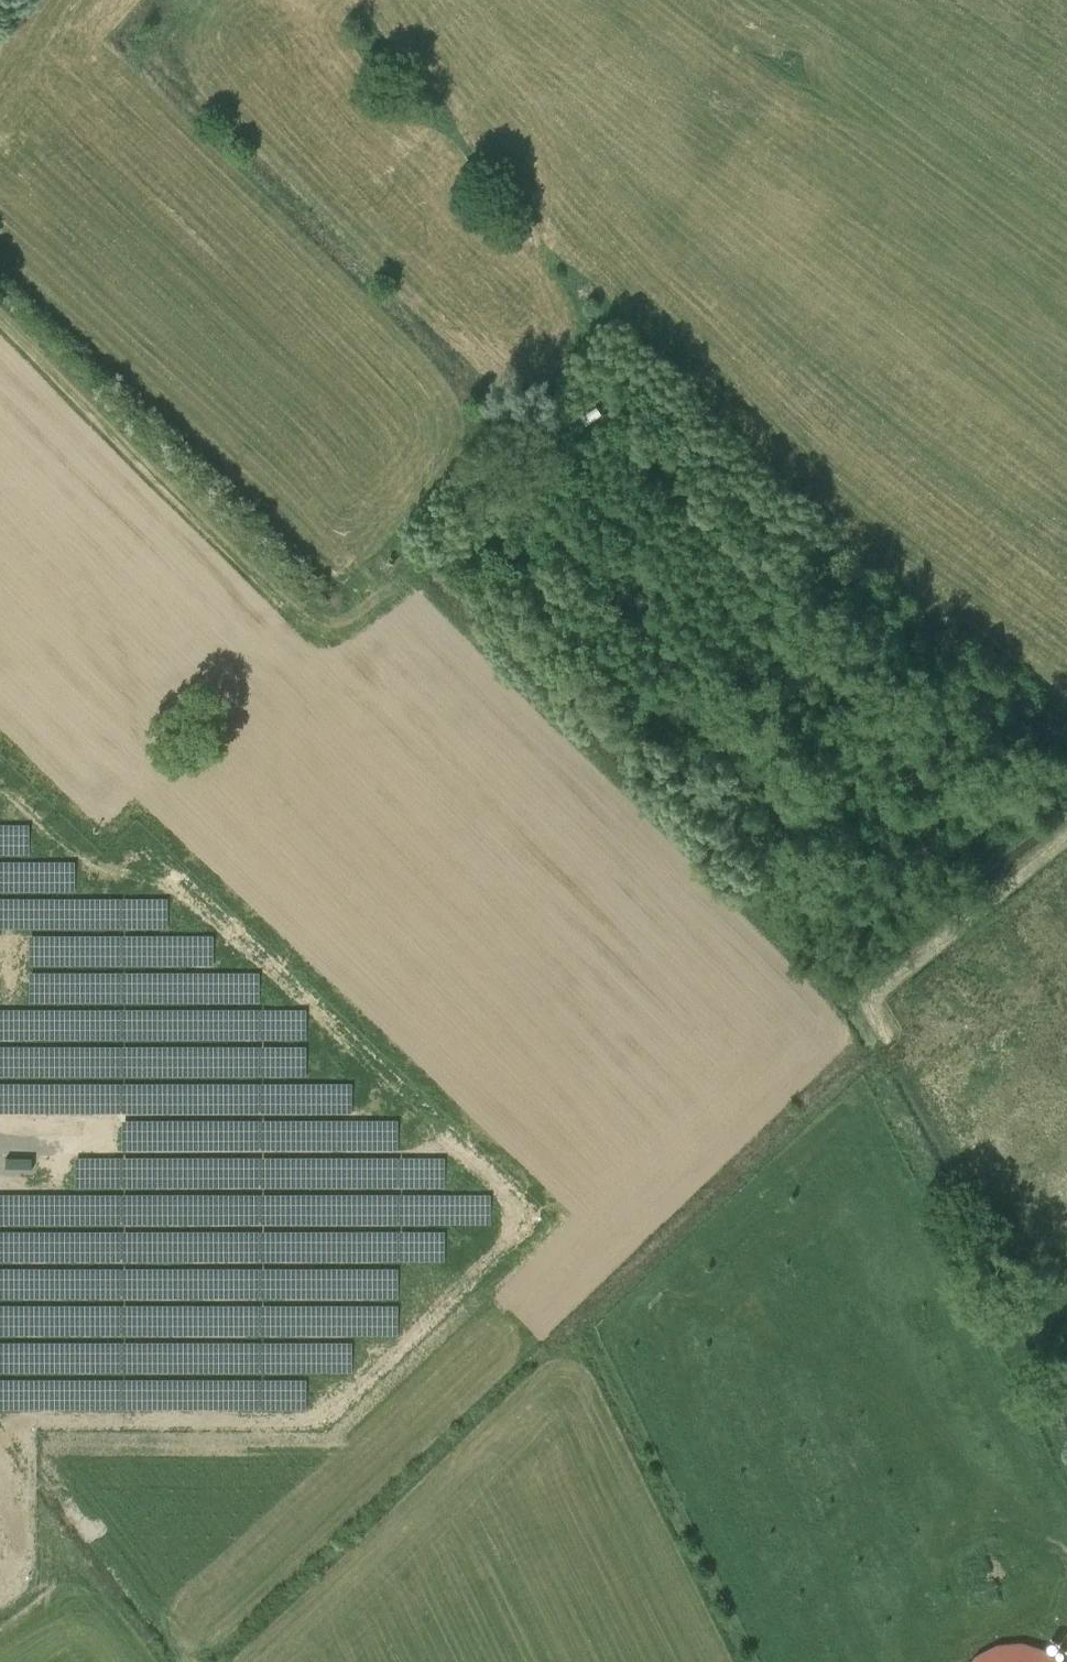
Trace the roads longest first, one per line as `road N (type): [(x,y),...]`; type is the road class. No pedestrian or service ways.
road 1 (track): [(0,307),(315,613)]

